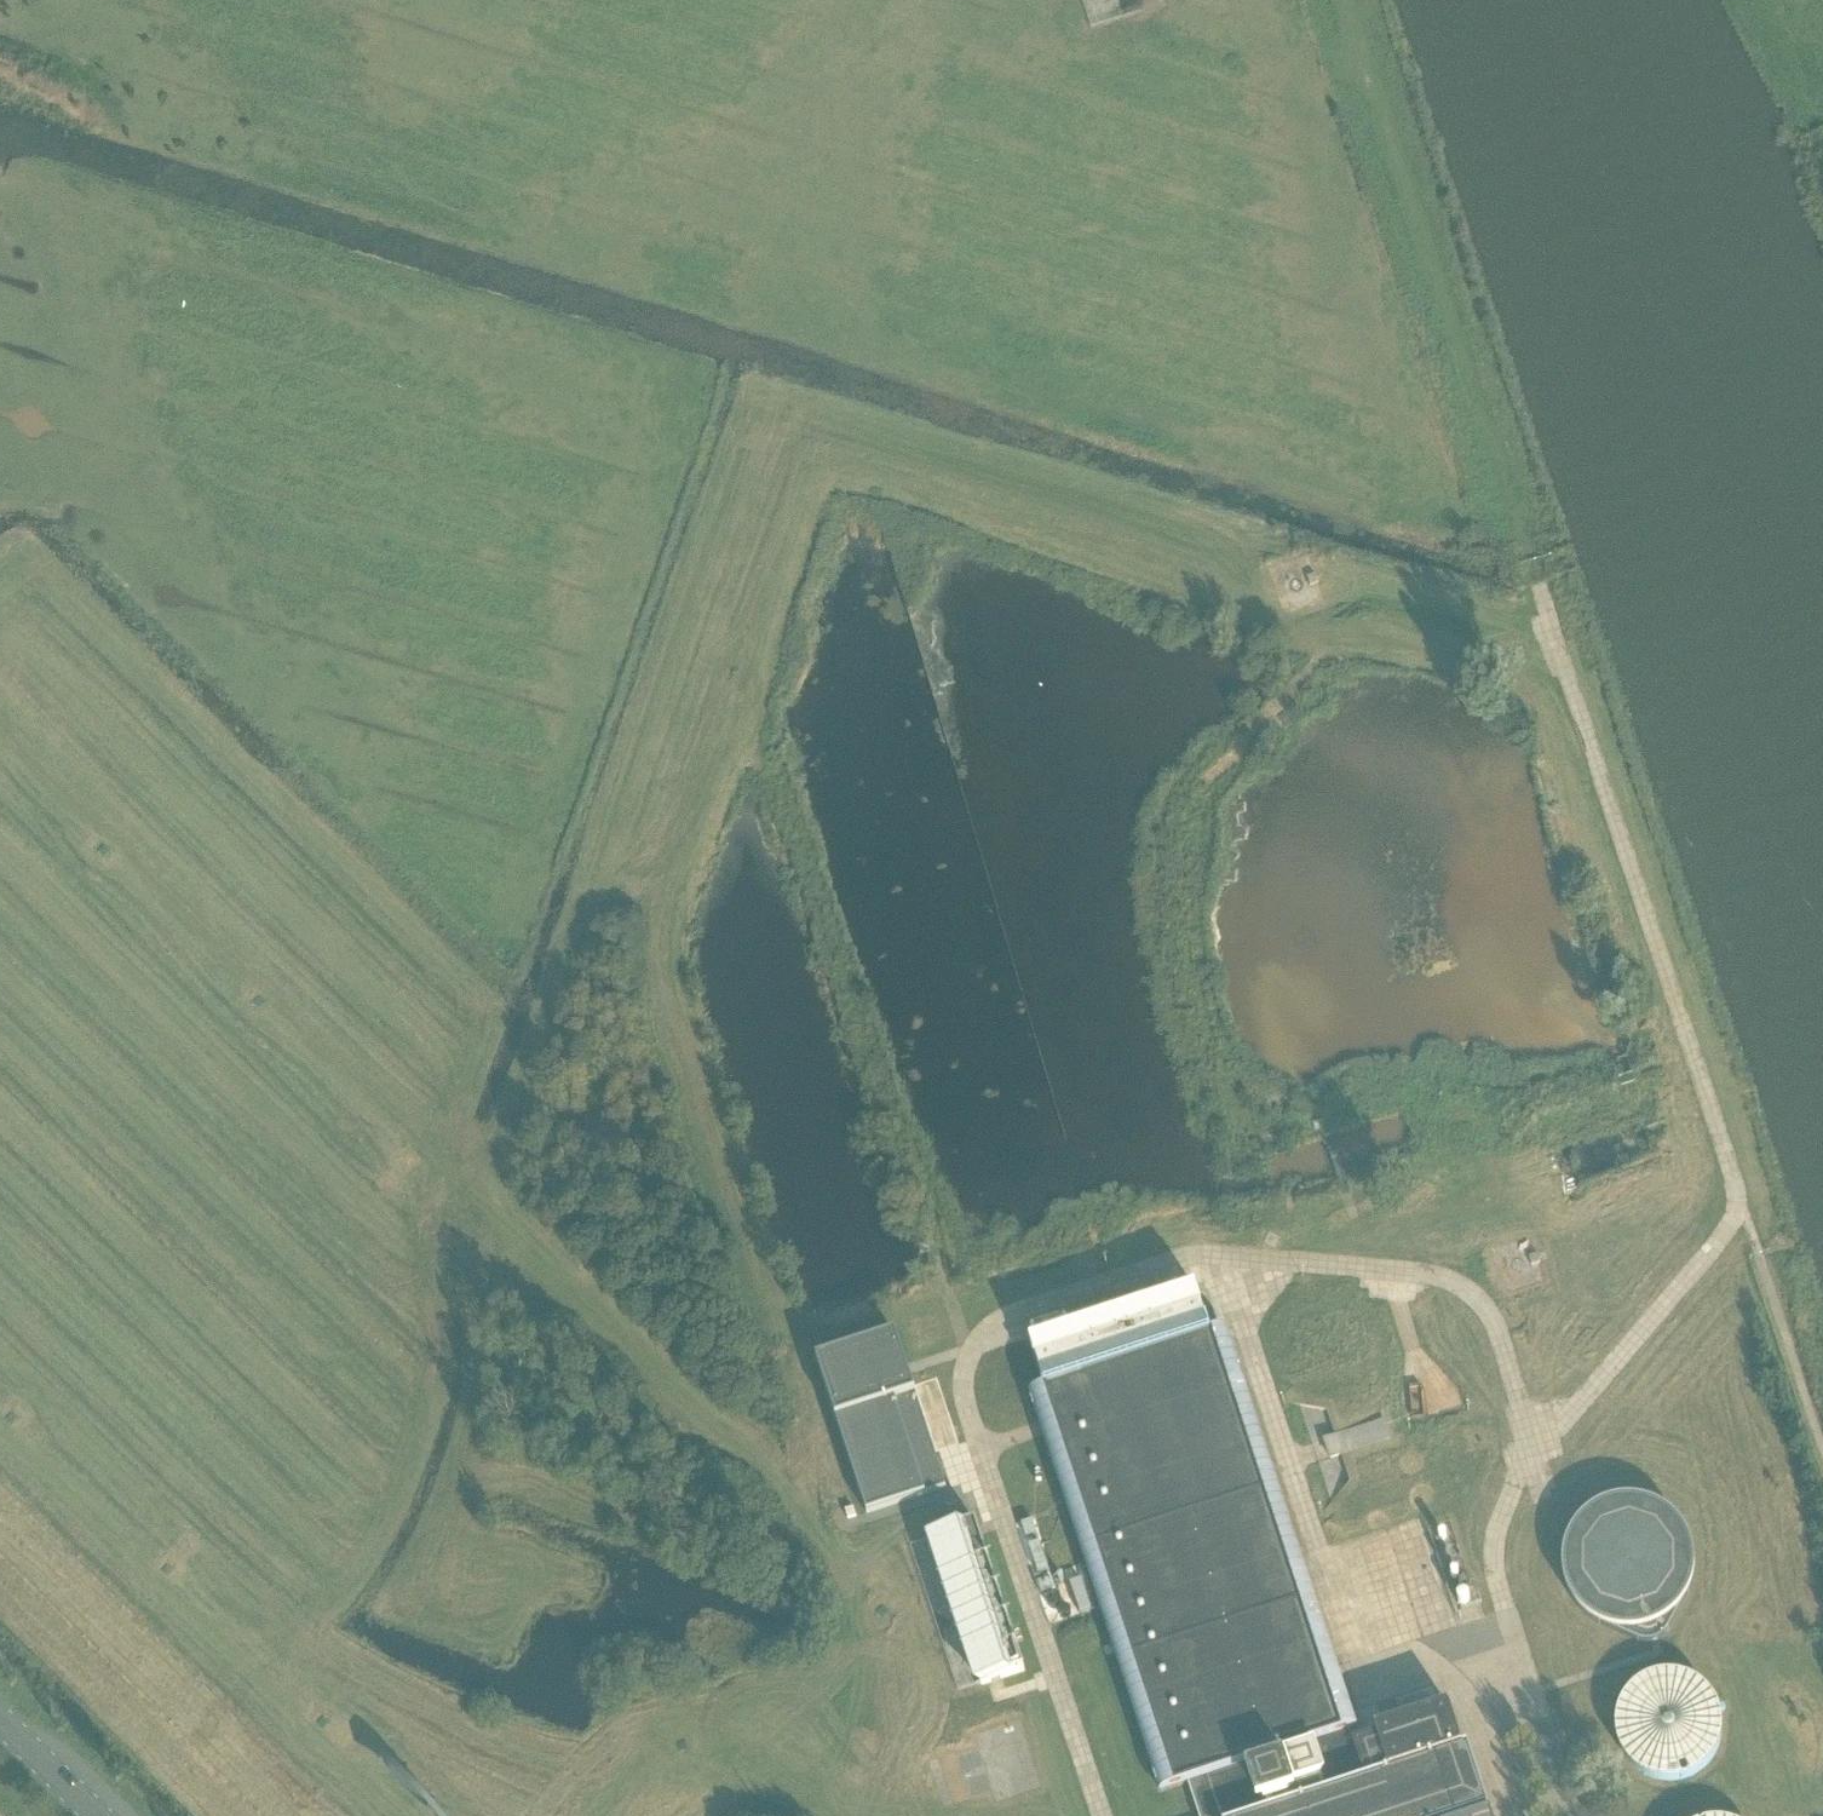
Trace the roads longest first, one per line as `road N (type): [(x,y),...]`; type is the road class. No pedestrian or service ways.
road 1 (primary): [(98,1815),(0,1719)]

